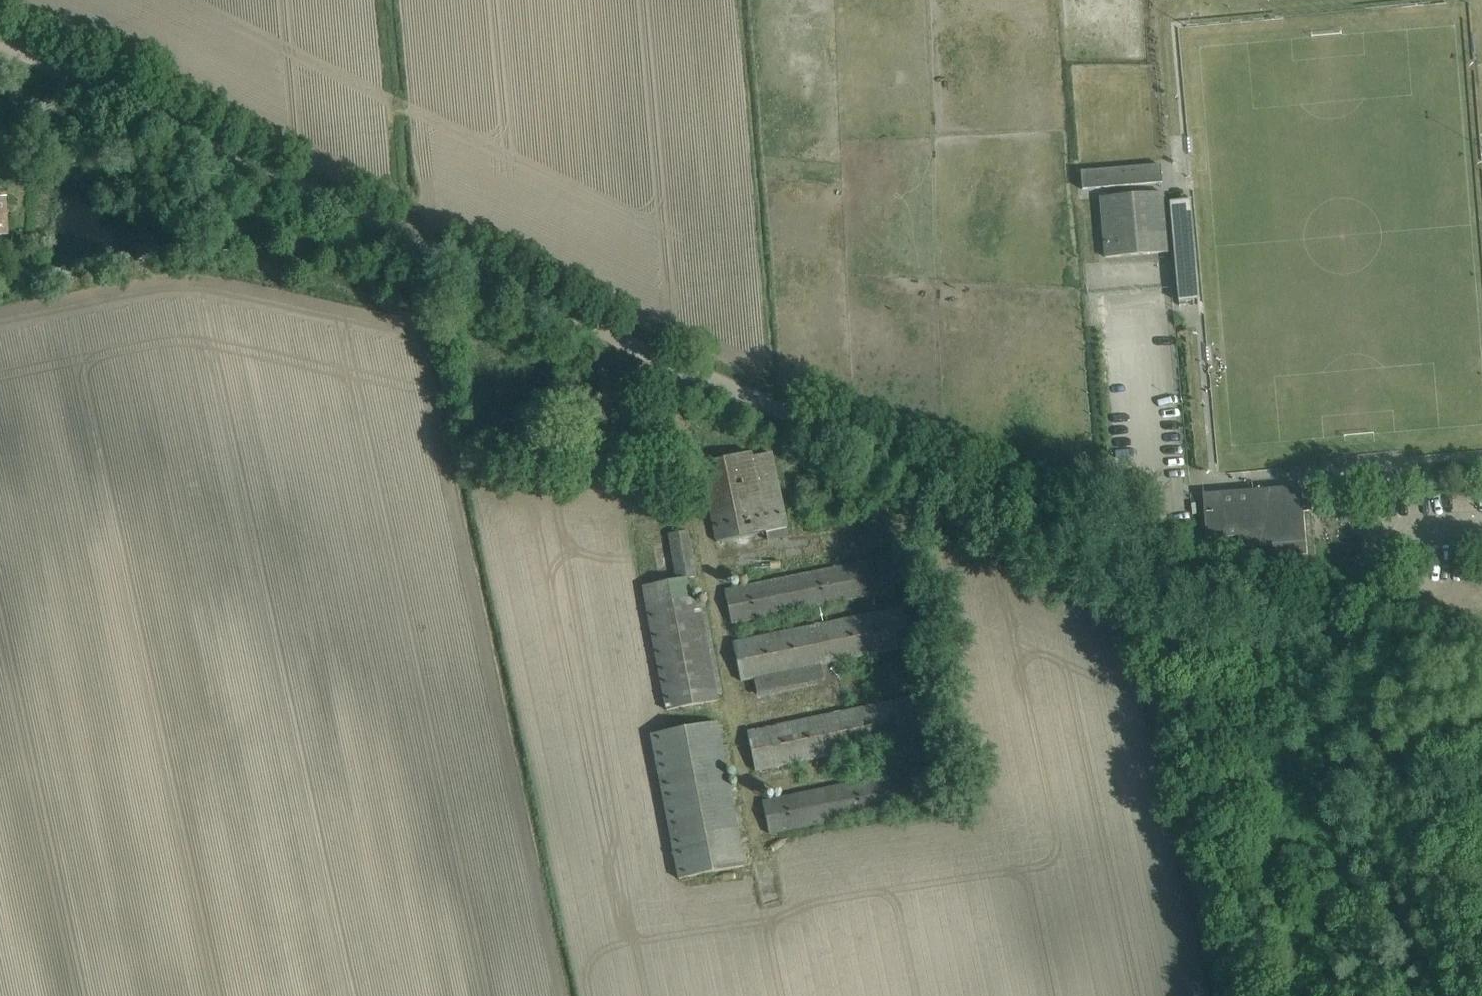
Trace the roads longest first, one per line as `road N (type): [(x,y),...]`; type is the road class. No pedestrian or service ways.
road 1 (unclassified): [(1481,685),(862,446),(0,41)]

